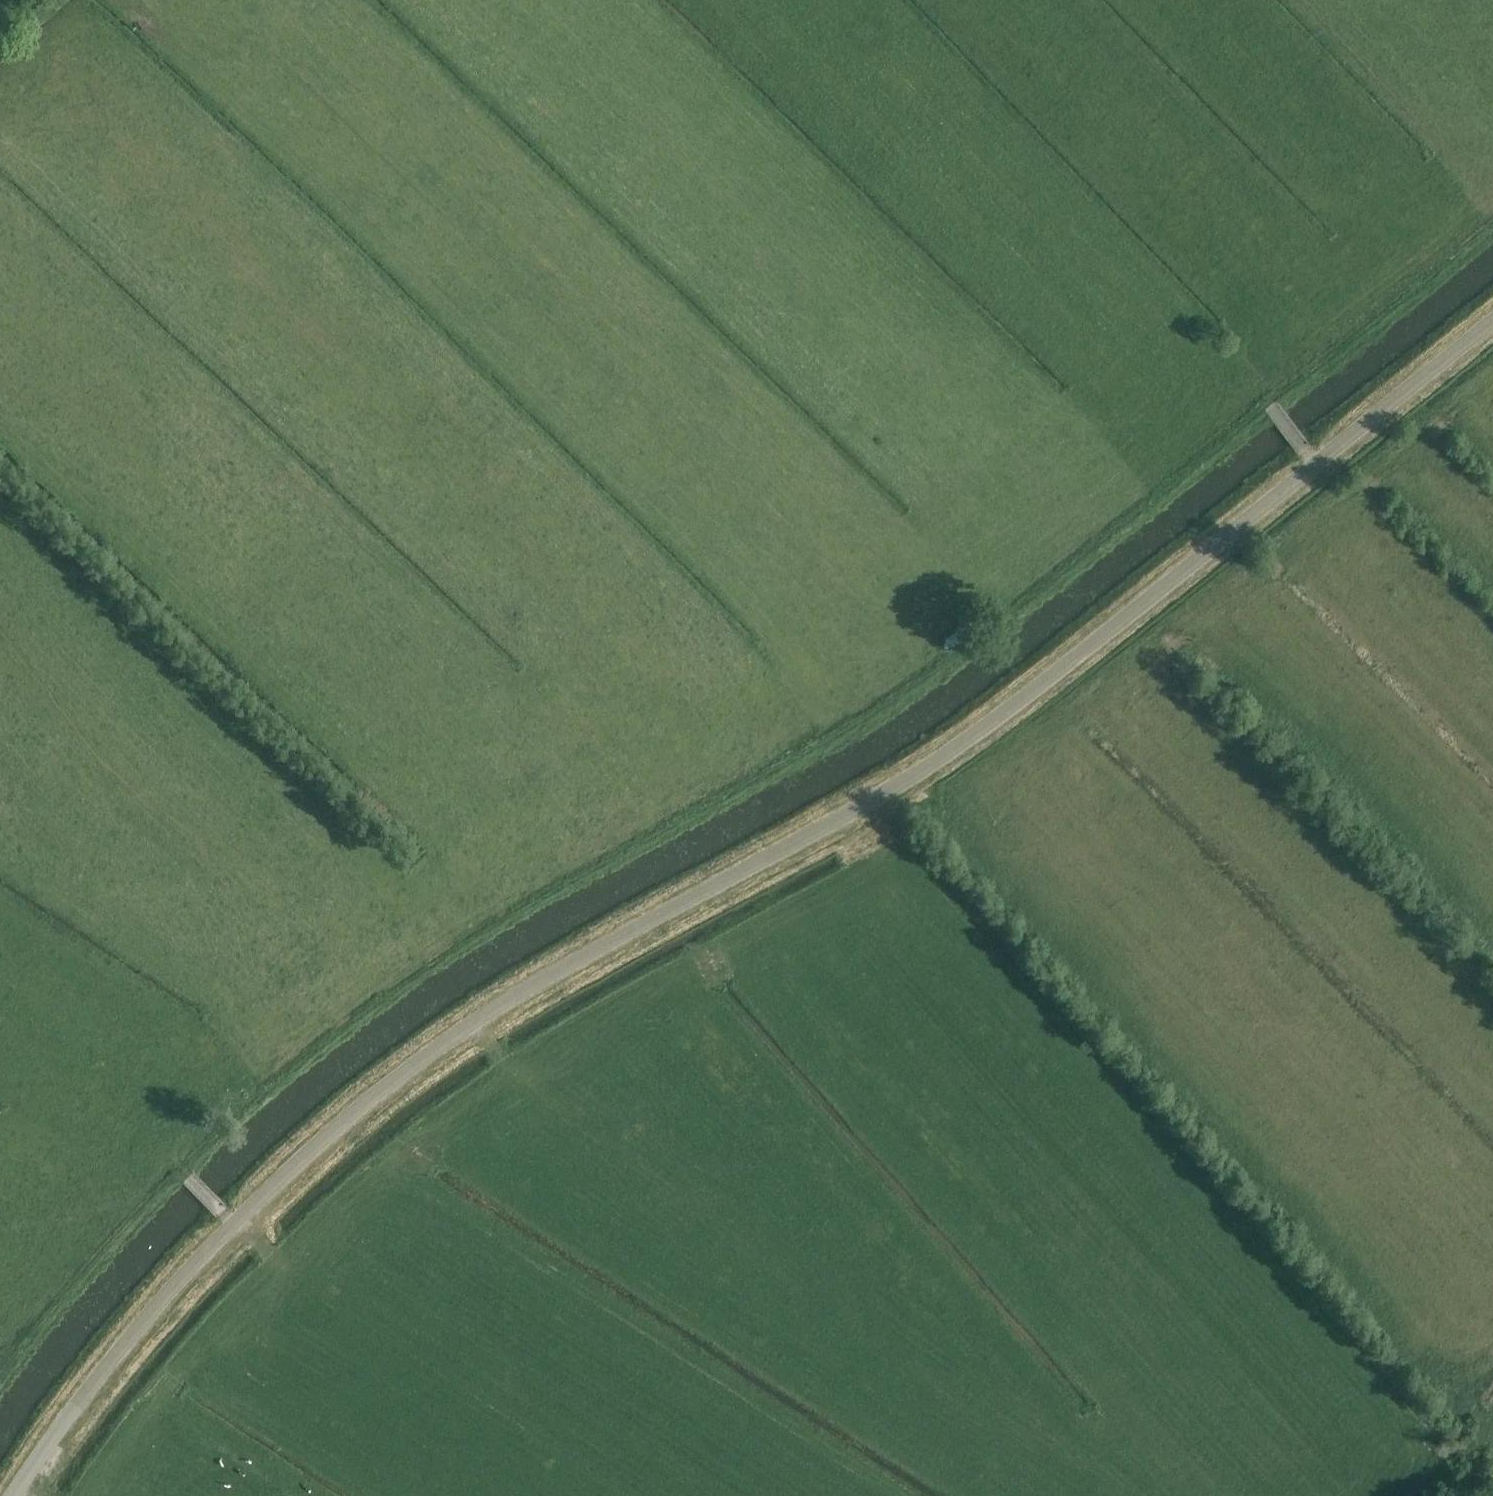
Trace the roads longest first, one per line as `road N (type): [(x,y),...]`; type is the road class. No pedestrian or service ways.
road 1 (unclassified): [(13,1495),(102,1370),(198,1259),(353,1113),(530,988),(847,814),(975,732),(1492,320)]

